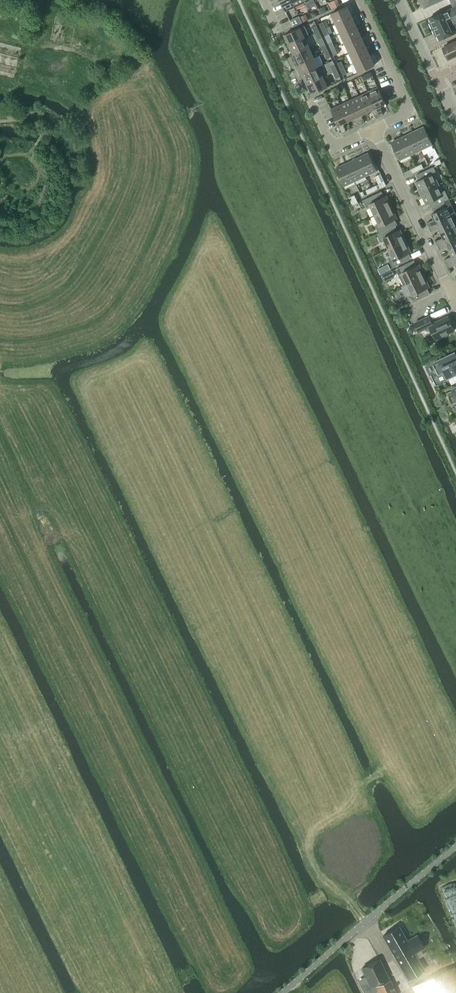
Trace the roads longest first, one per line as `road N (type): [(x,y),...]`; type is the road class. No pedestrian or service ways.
road 1 (unclassified): [(282,992),(455,840)]
road 2 (residential): [(449,291),(375,129)]
road 3 (residential): [(375,129),(408,108),(356,0)]

